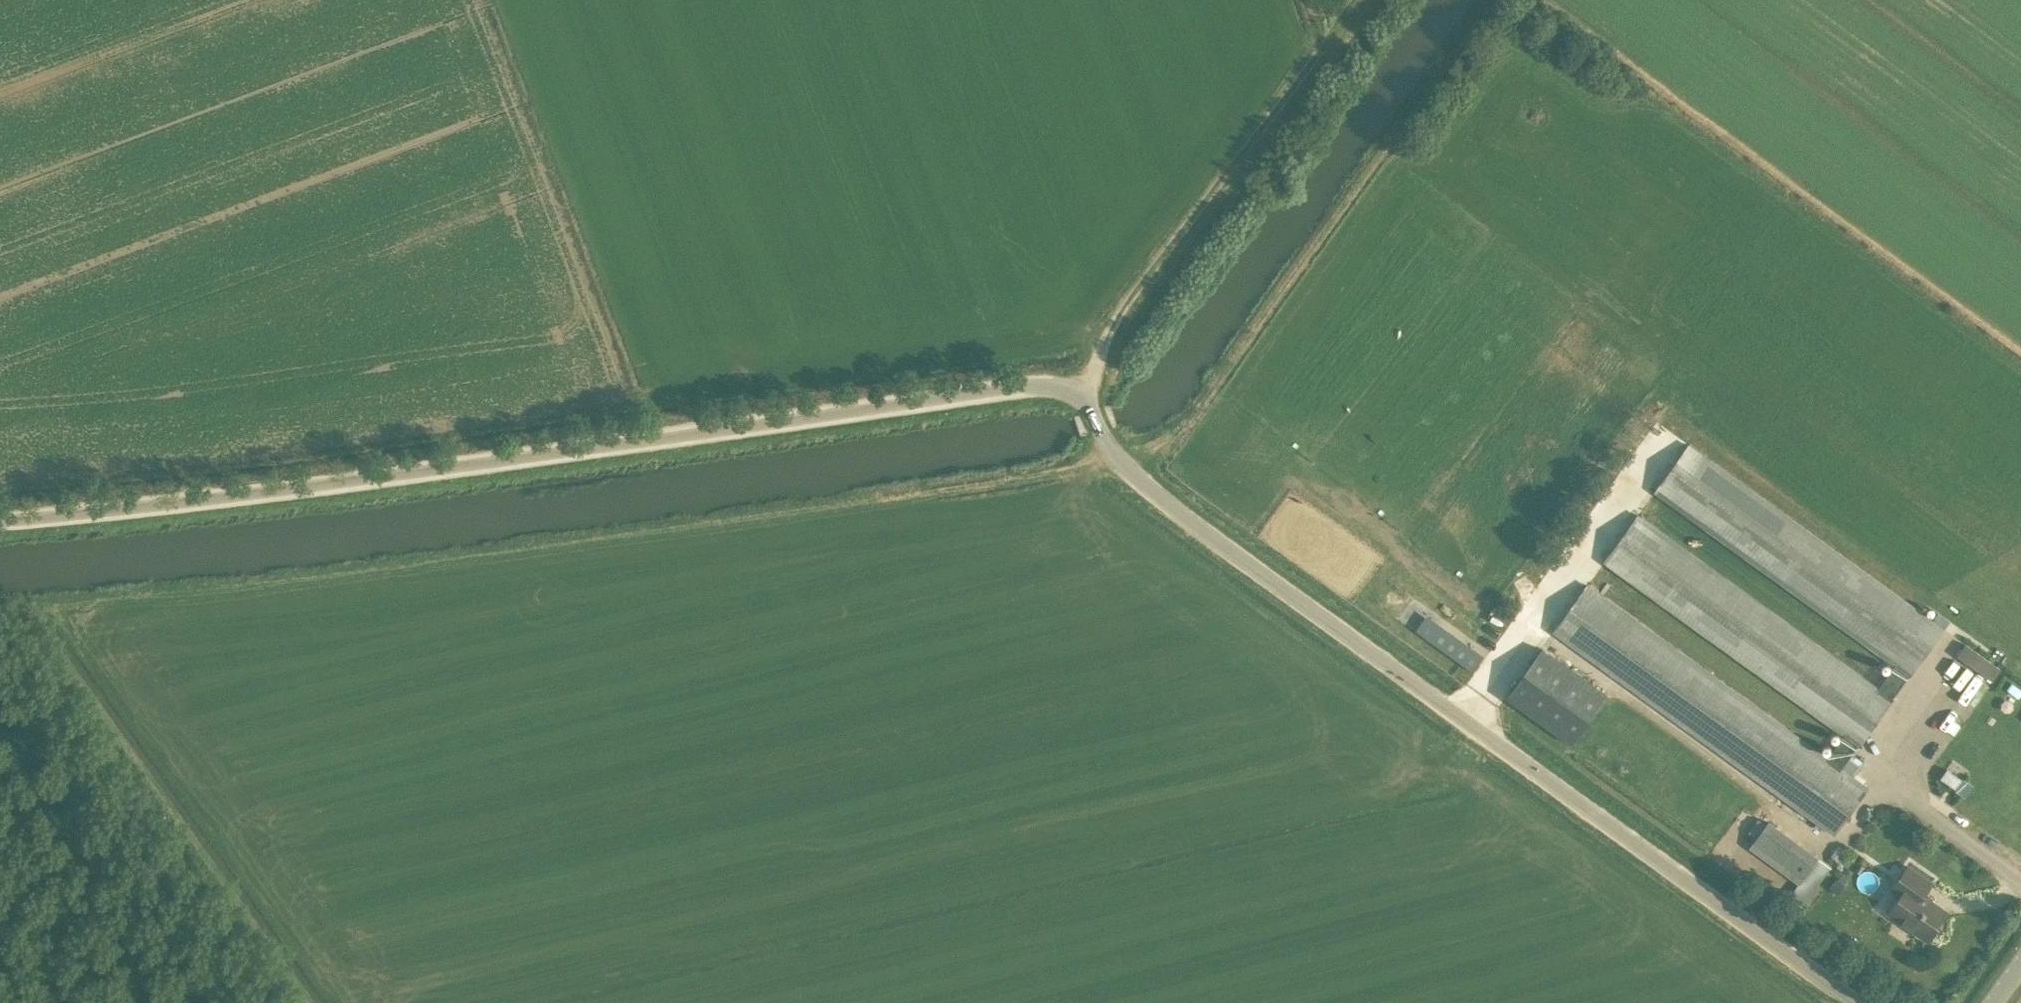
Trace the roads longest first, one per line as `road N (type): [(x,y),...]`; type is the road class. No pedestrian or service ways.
road 1 (unclassified): [(1856,1002),(1132,473),(1111,452),(1092,410)]
road 2 (unclassified): [(812,417),(304,487),(0,518)]
road 3 (track): [(1116,458),(1175,438),(1491,0)]
road 4 (track): [(1080,393),(1114,318),(1363,0)]
road 5 (unclassified): [(812,417),(1034,386),(1080,393),(1092,410)]

